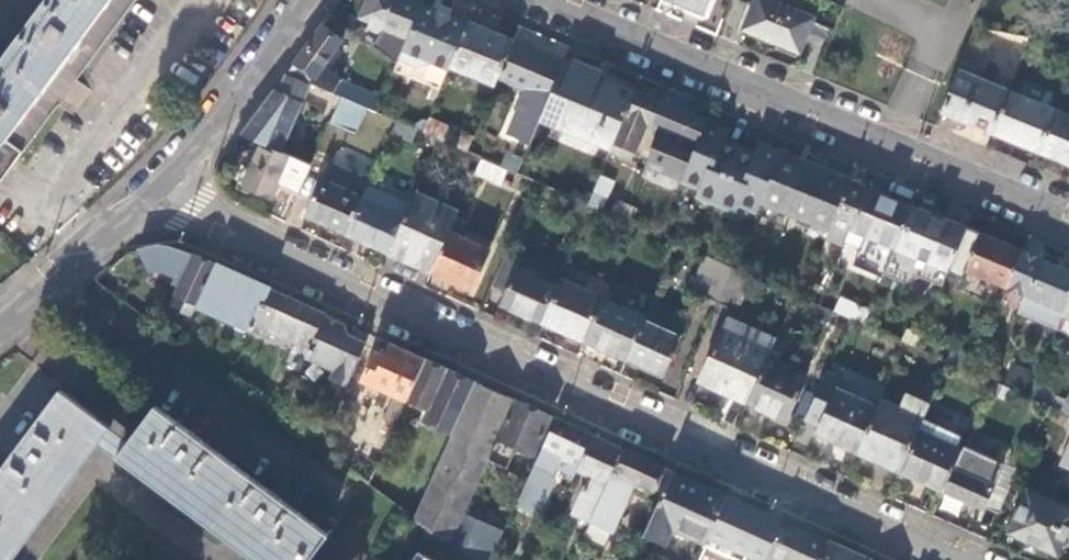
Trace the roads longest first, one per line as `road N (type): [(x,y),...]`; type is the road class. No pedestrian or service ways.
road 1 (residential): [(961,559),(160,192)]
road 2 (residential): [(1068,222),(533,0)]
road 3 (residential): [(312,0),(259,80),(160,192)]
road 4 (residential): [(160,192),(0,329)]

